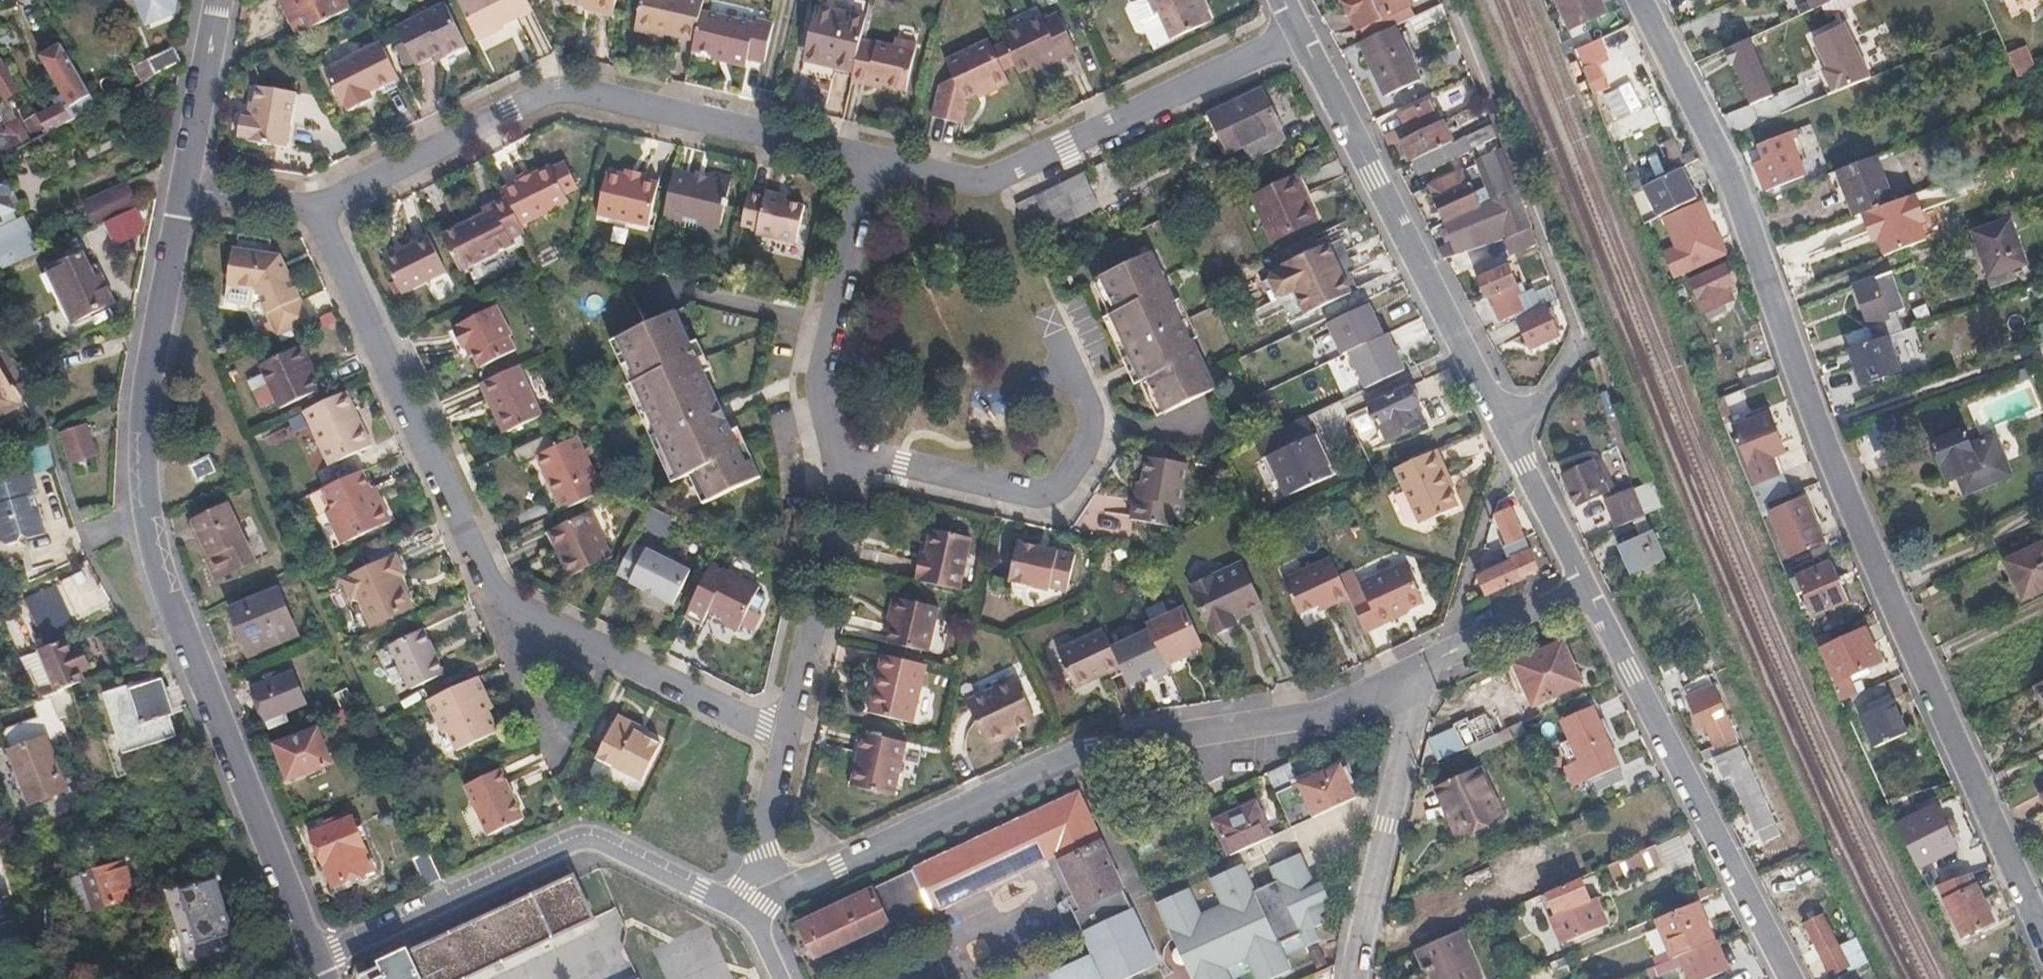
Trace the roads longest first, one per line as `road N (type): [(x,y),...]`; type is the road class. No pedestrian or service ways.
road 1 (residential): [(1641,0),(1731,173),(1814,417),(2042,932)]
road 2 (residential): [(318,958),(163,583),(146,514),(144,383),(185,182)]
road 3 (residential): [(315,209),(505,616),(788,733)]
road 4 (residential): [(788,893),(1082,751),(1308,717),(1419,669)]
road 5 (residential): [(865,163),(557,90),(315,209)]
road 6 (residential): [(1449,0),(1581,338),(1507,436)]
road 7 (residential): [(1302,38),(981,183),(865,163)]
road 8 (residential): [(741,912),(586,838),(318,958)]
road 9 (residential): [(1507,436),(1302,38)]
road 10 (residential): [(1792,978),(1586,587)]
road 11 (residential): [(841,462),(1032,500),(1060,487),(1086,437),(1087,409),(1044,319)]
road 12 (residential): [(1355,978),(1419,669)]
road 13 (residential): [(841,462),(814,379),(865,163)]
road 14 (residential): [(788,733),(841,462)]
road 15 (residential): [(1419,669),(1586,587)]
road 16 (residential): [(185,182),(223,0)]
road 17 (residential): [(788,893),(761,852),(788,733)]
road 18 (residential): [(1586,587),(1507,436)]
road 19 (residential): [(315,209),(185,182)]

